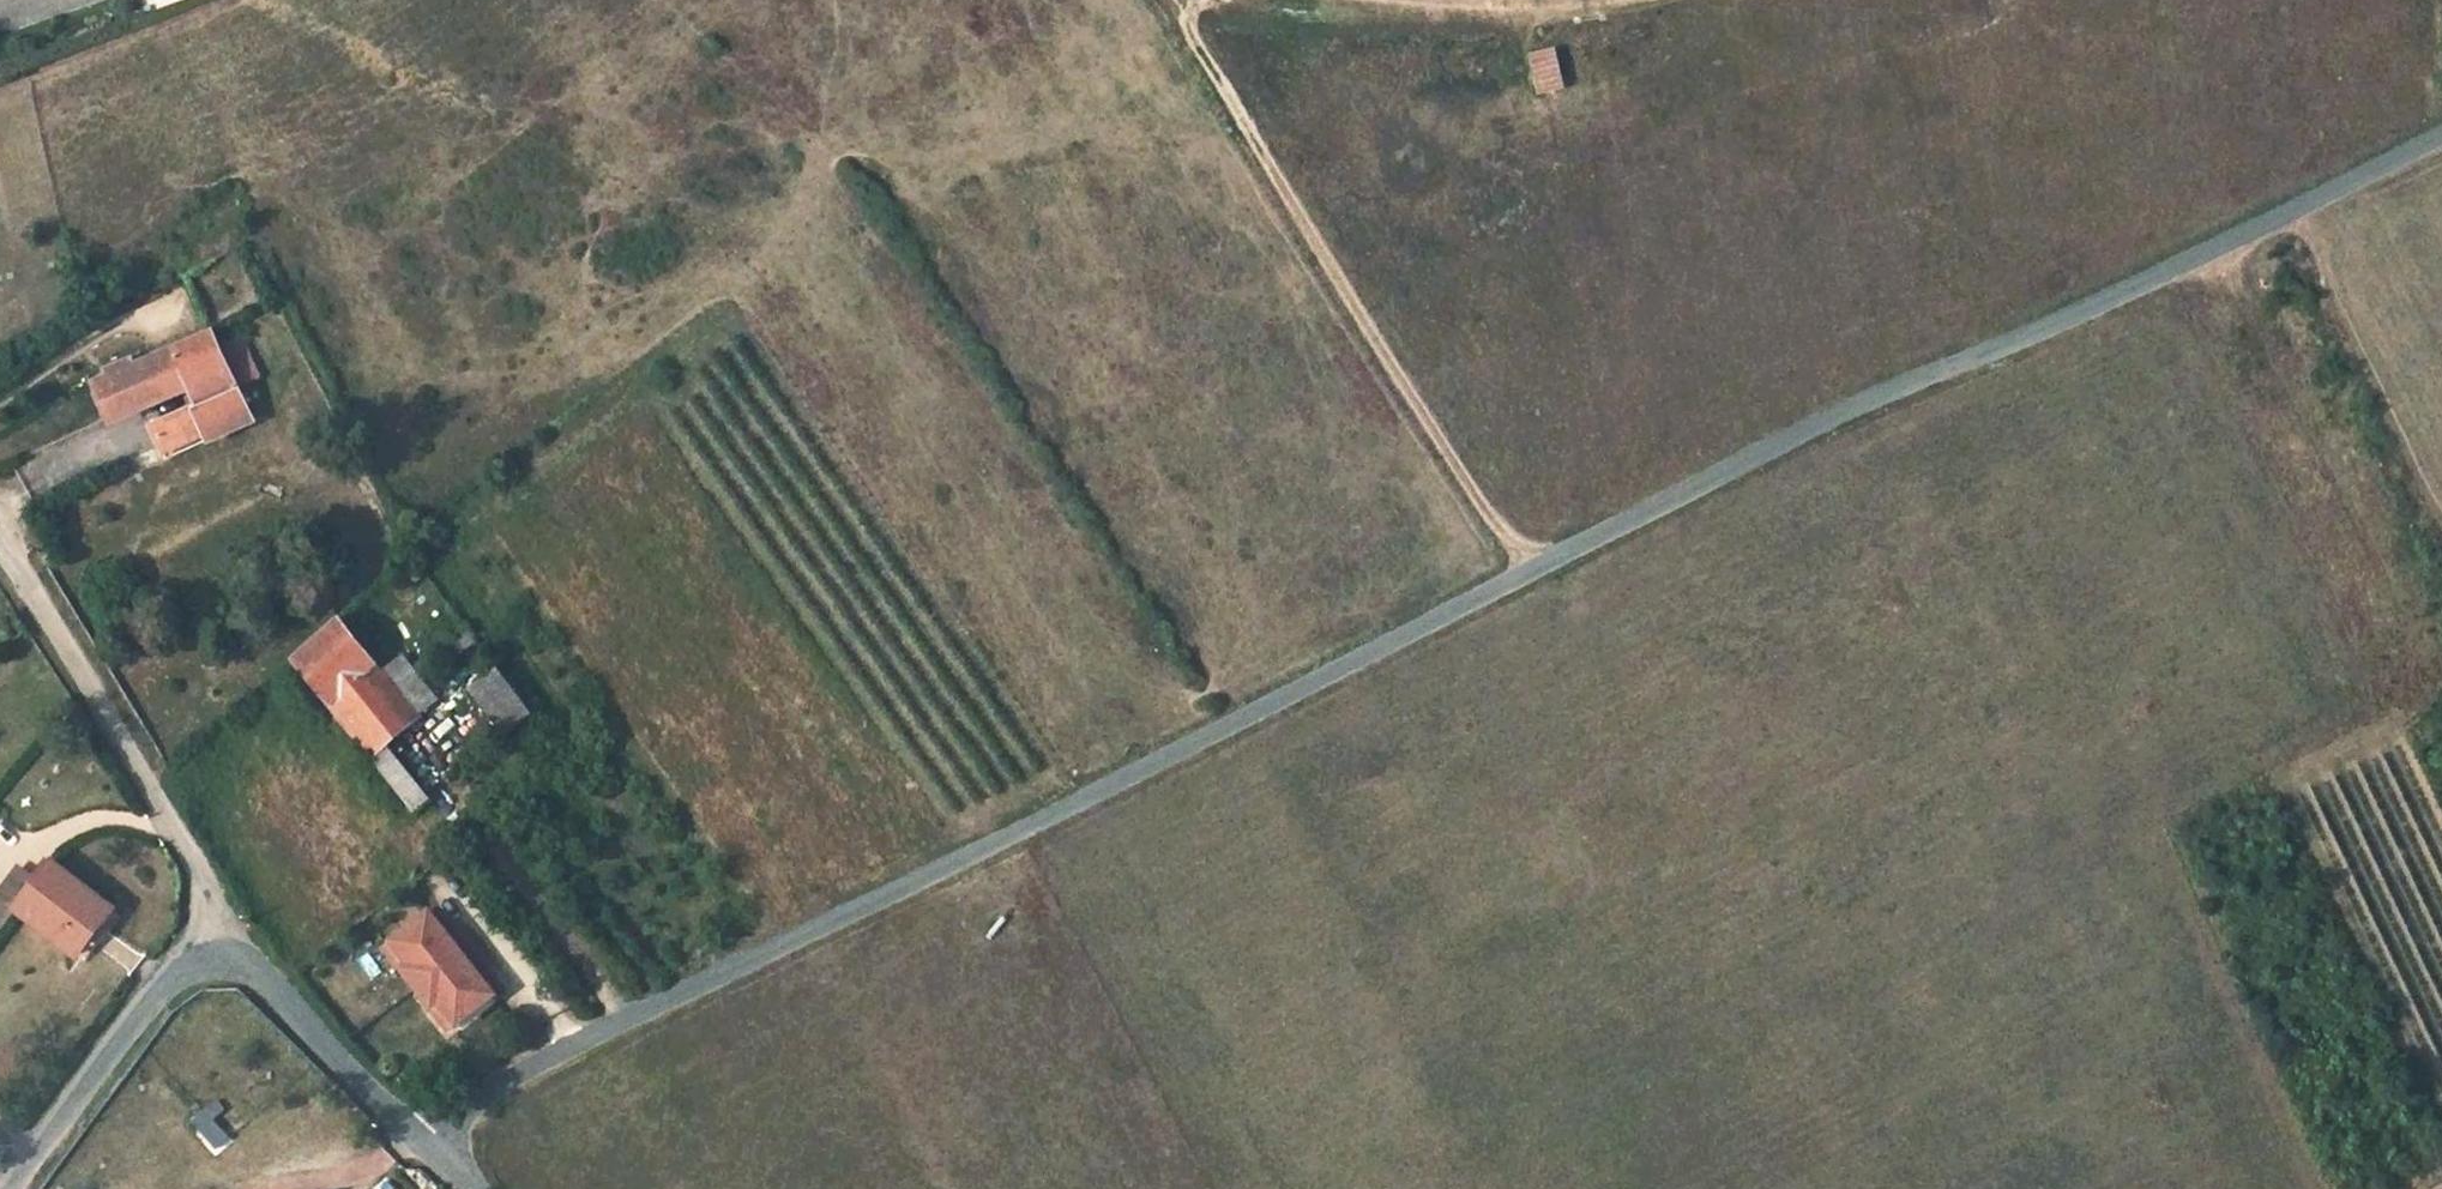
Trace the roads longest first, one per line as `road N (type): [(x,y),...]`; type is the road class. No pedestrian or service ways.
road 1 (residential): [(413,1136),(1824,427),(2362,185),(2441,140)]
road 2 (track): [(1528,578),(1170,0)]
road 3 (unclassified): [(216,932),(187,846),(0,539)]
road 4 (unclassified): [(10,1188),(216,932)]
road 5 (unclassified): [(413,1136),(216,932)]

